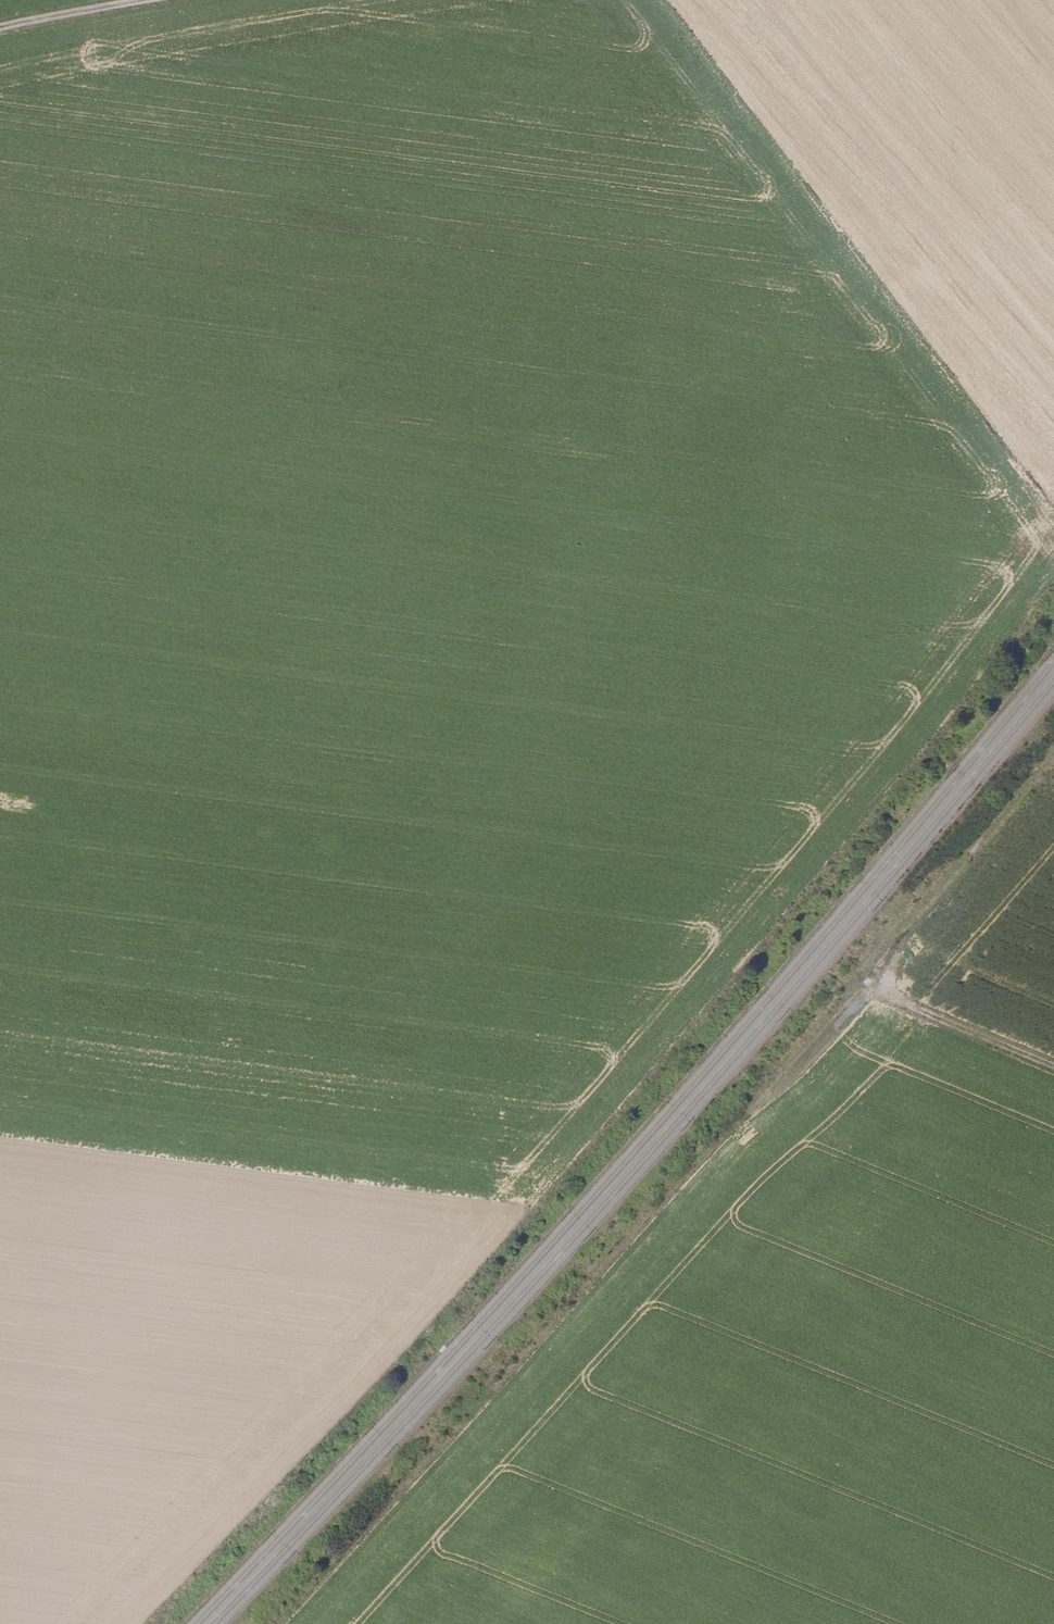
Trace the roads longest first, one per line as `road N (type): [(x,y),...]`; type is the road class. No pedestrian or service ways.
road 1 (track): [(187,0),(0,36)]
road 2 (track): [(888,985),(1053,1055)]

